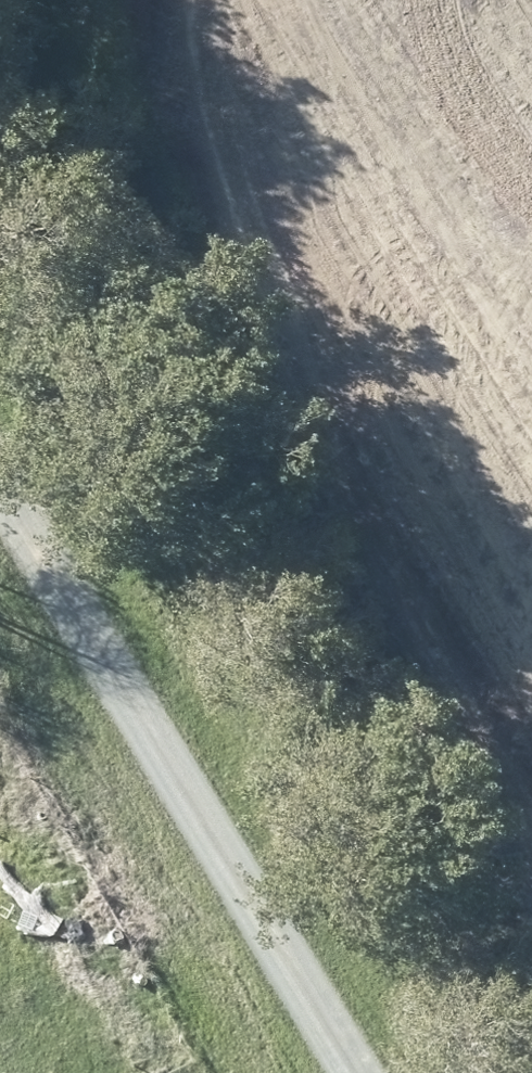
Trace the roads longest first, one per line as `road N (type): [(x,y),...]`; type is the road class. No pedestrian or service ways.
road 1 (track): [(164,0),(150,54),(203,208),(531,784)]
road 2 (unclassified): [(0,443),(378,1072)]

